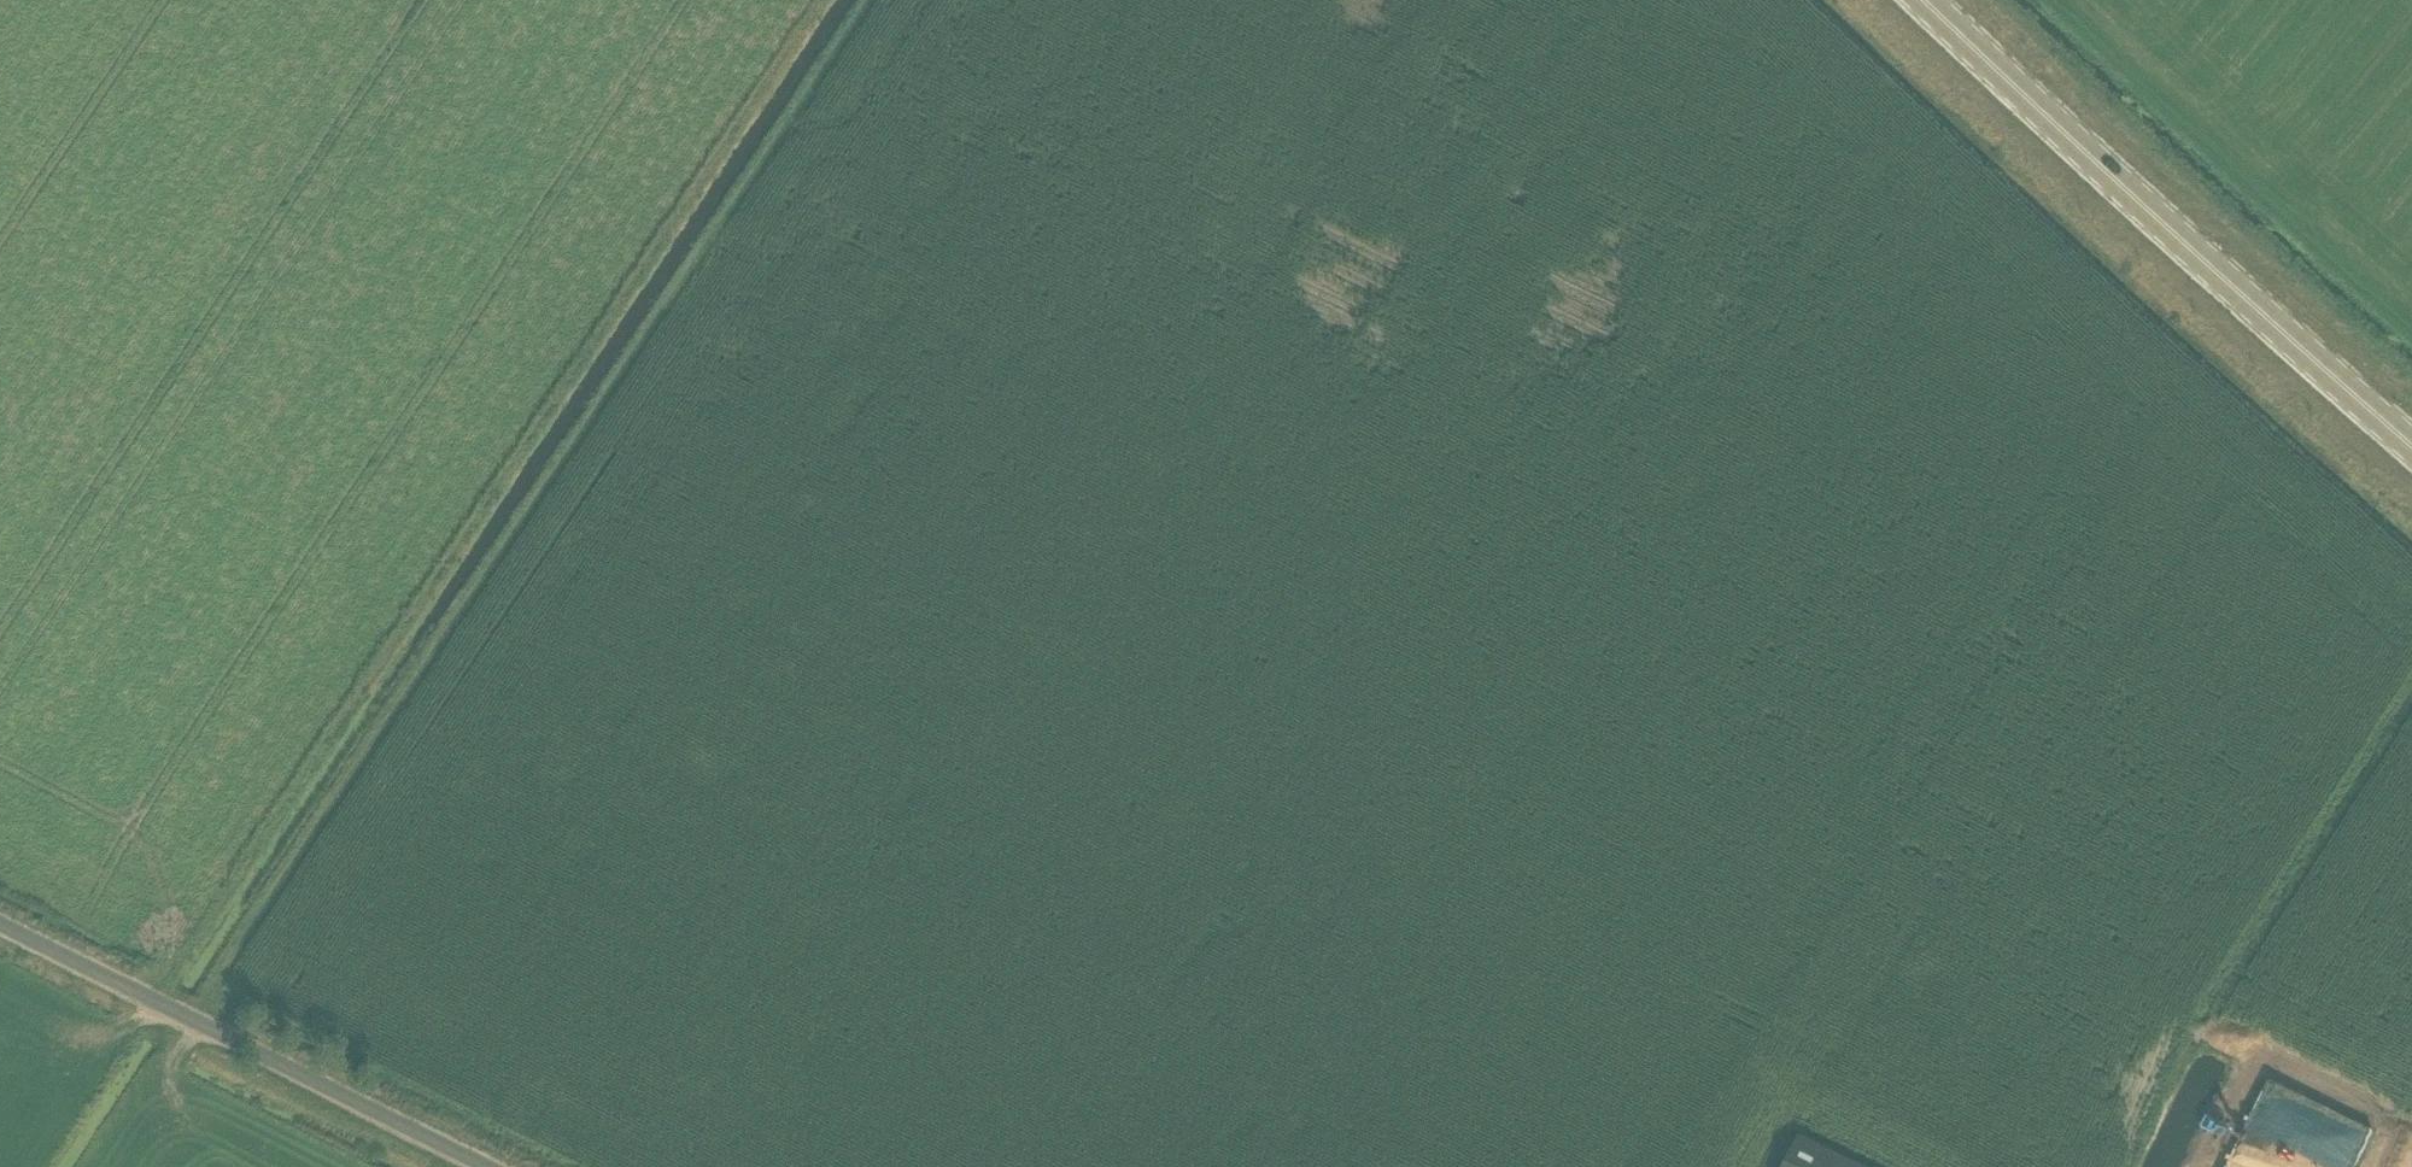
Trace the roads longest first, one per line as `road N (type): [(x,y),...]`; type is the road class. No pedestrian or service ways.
road 1 (primary): [(1922,0),(2411,443)]
road 2 (unclassified): [(432,1166),(0,946)]

